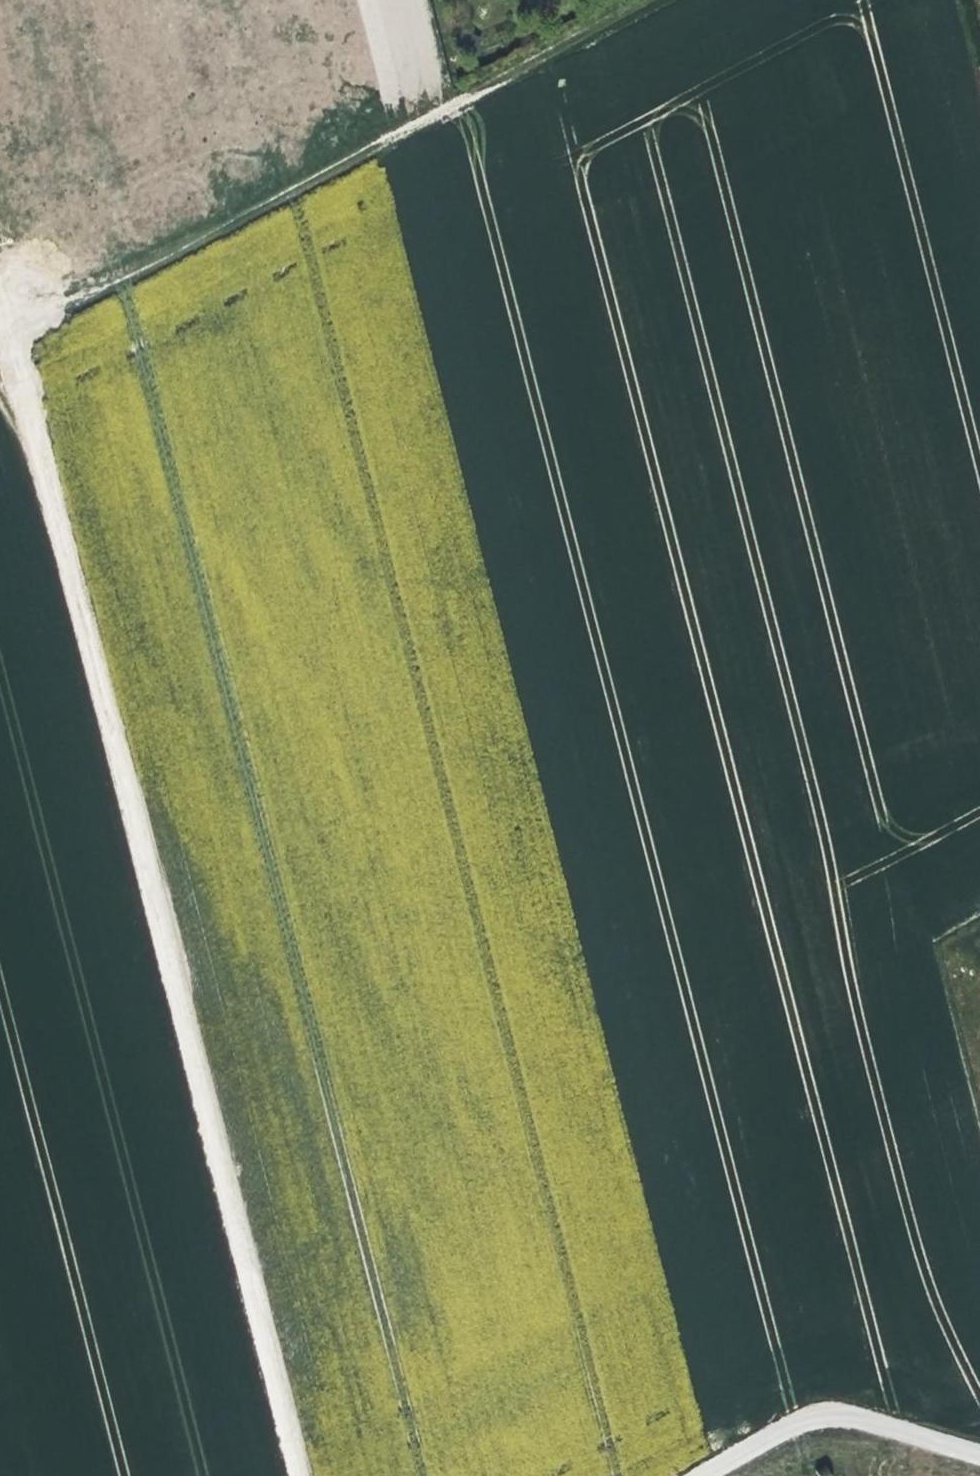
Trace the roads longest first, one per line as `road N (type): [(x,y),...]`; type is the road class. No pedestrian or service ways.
road 1 (track): [(0,284),(301,1475)]
road 2 (track): [(13,335),(122,285),(644,0)]
road 3 (unclassified): [(979,1451),(840,1410),(799,1422),(704,1475)]

